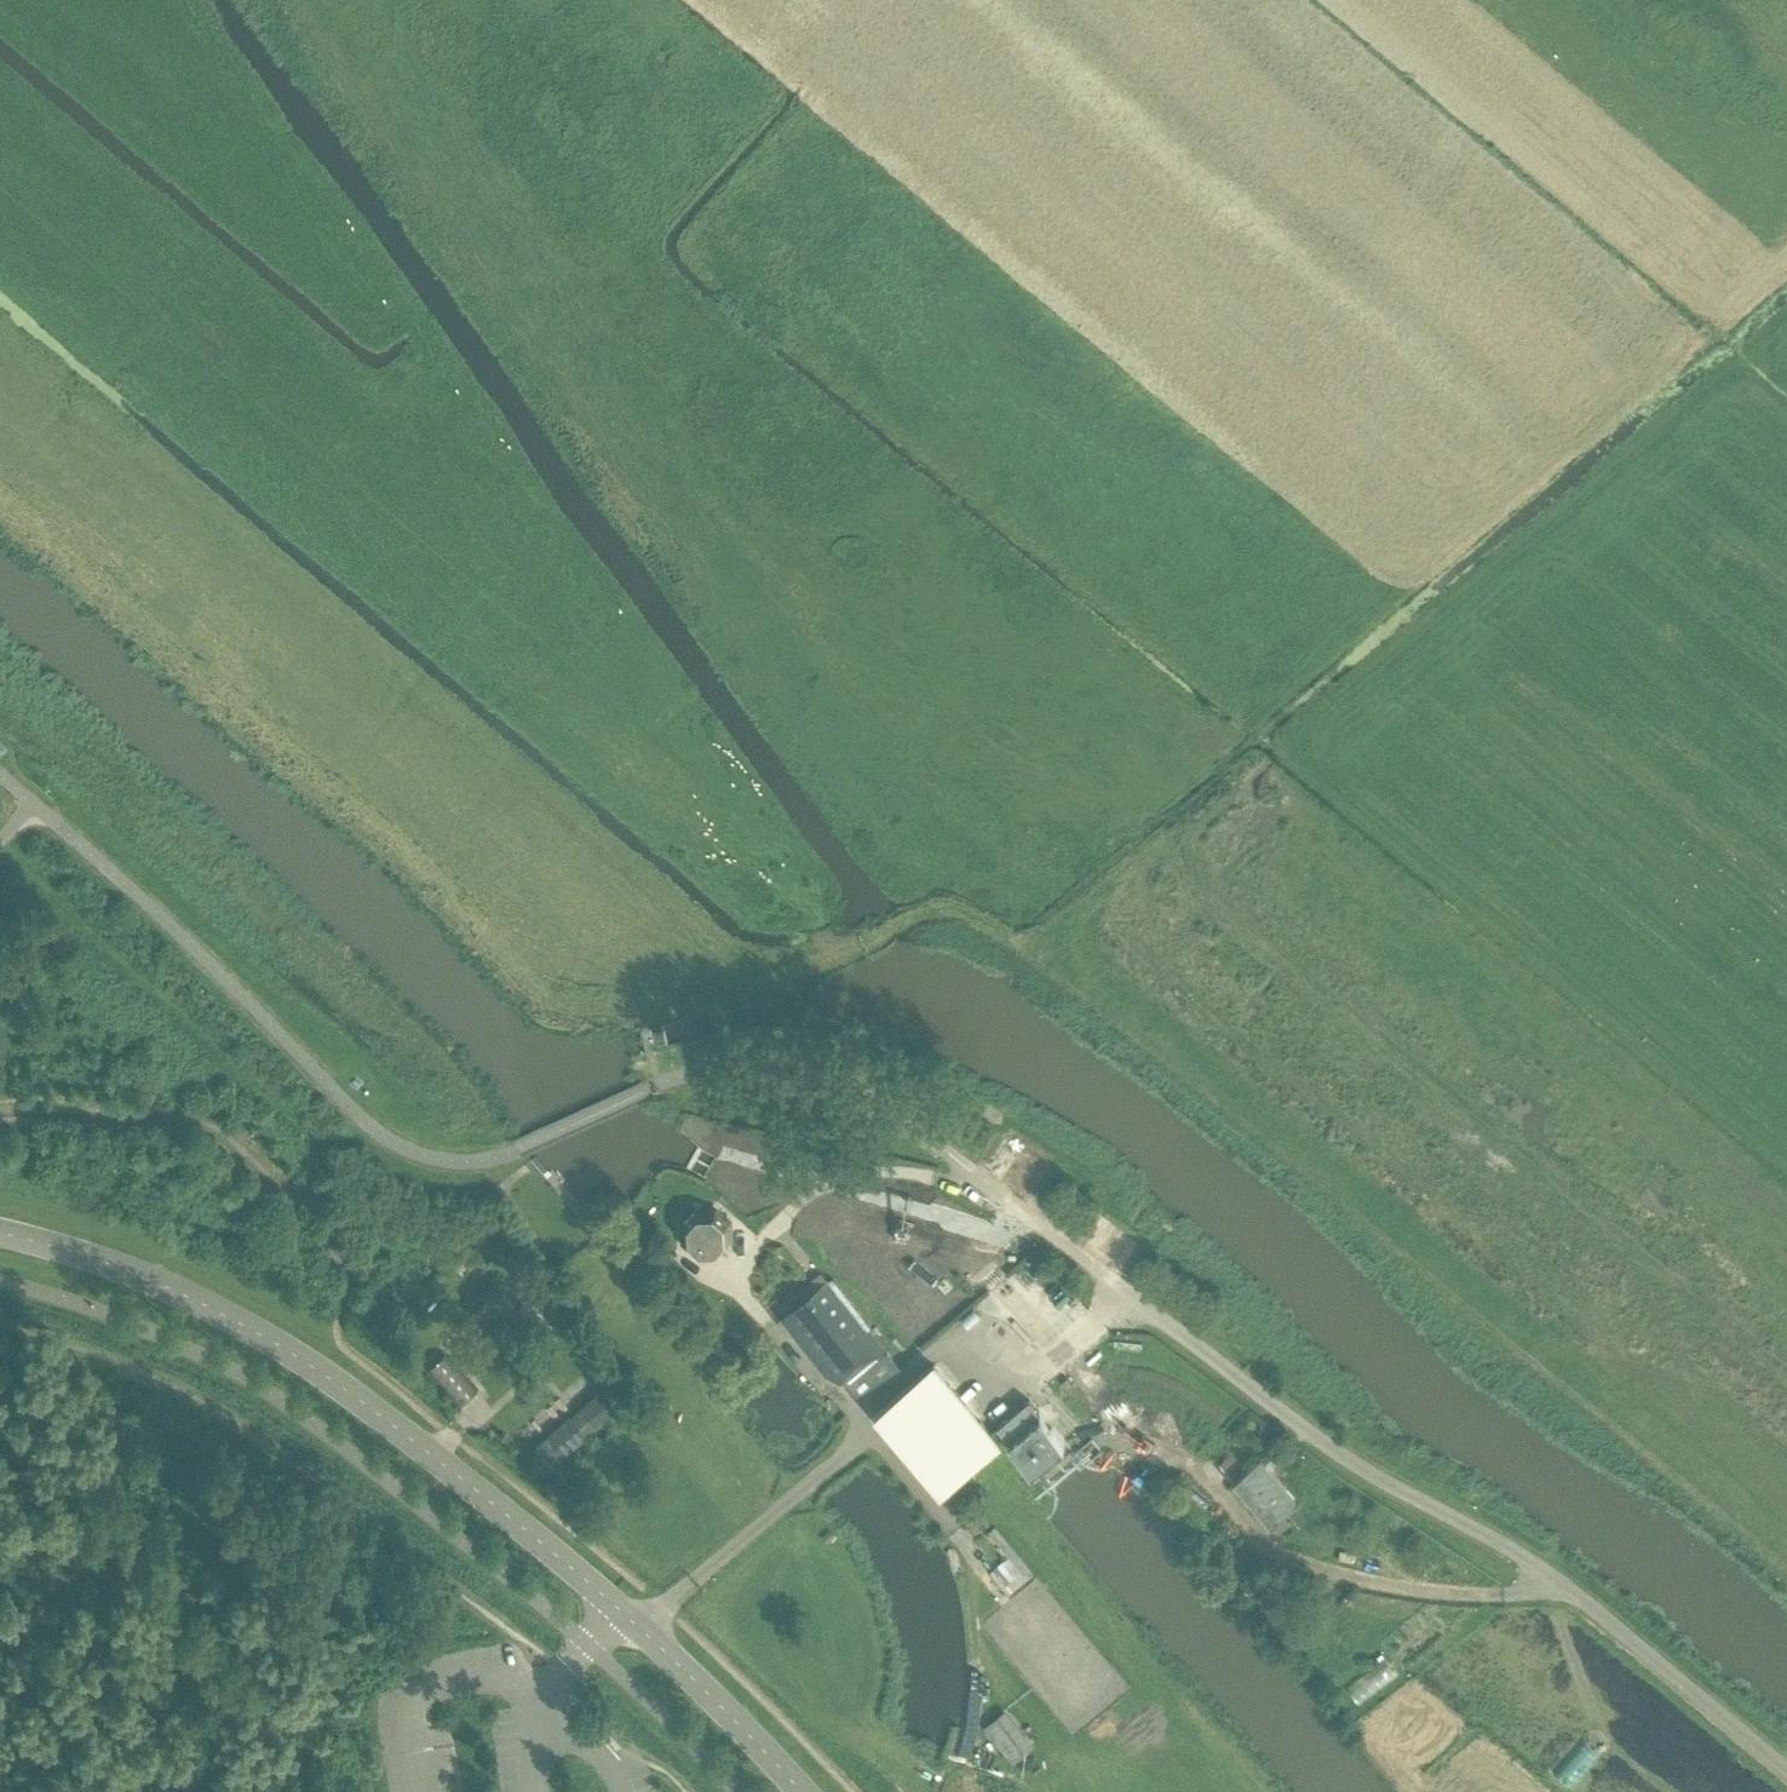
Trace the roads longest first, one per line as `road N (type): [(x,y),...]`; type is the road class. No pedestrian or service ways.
road 1 (unclassified): [(1786,1769),(1558,1578),(1378,1480),(1296,1424),(949,1155)]
road 2 (unclassified): [(801,1791),(621,1612),(353,1396),(202,1304),(0,1234)]

